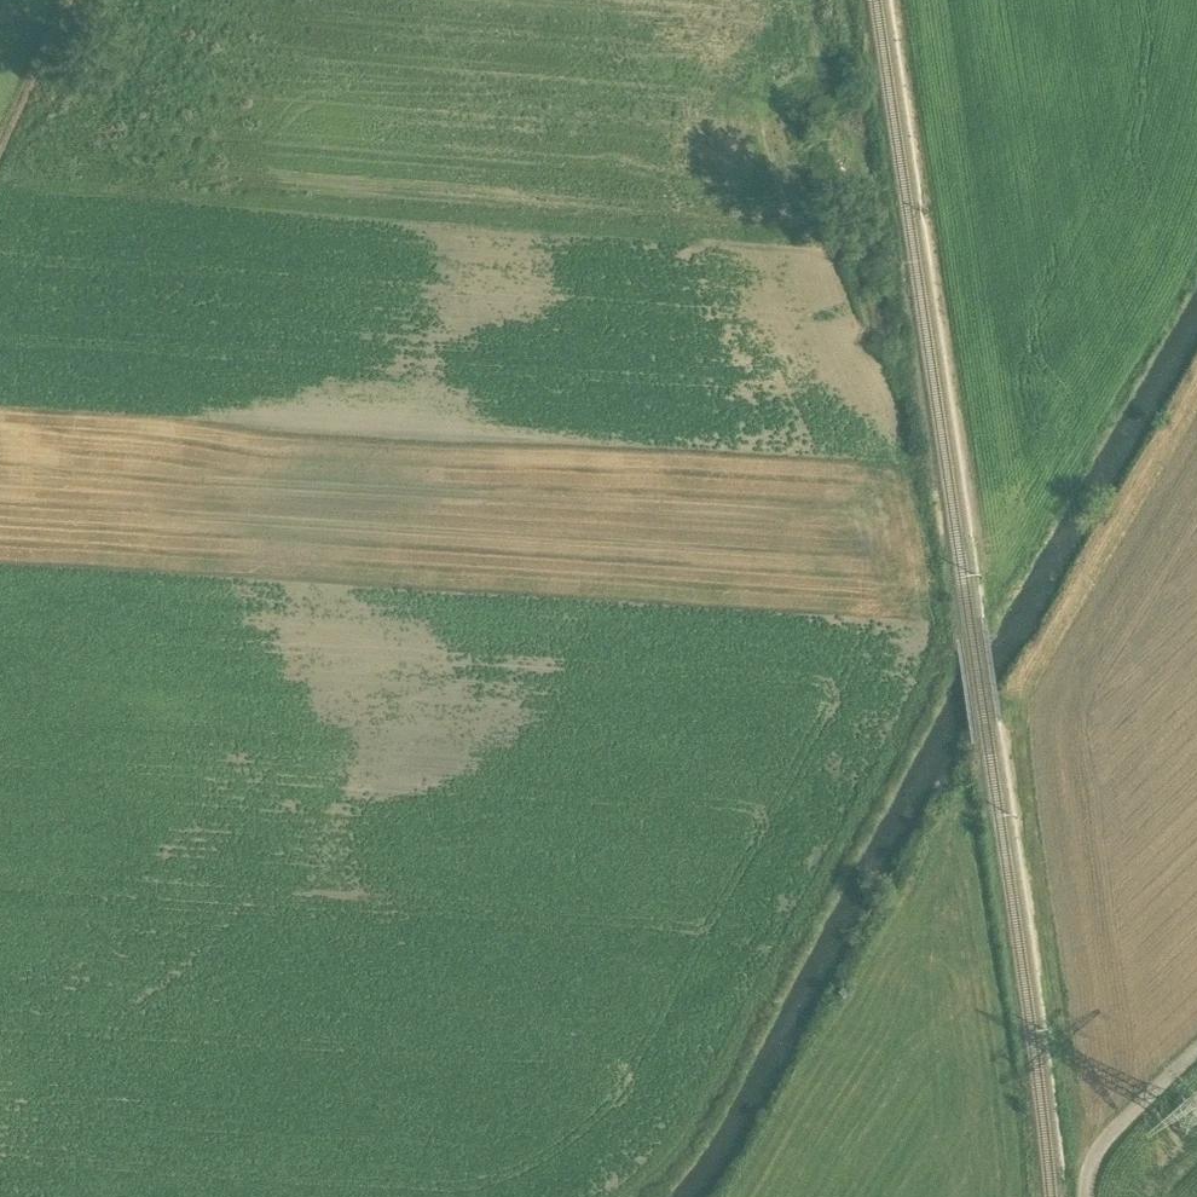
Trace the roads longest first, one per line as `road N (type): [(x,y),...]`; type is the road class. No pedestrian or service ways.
road 1 (track): [(1092,1164),(1058,1026),(1025,705),(1196,397)]
road 2 (track): [(1084,1196),(1106,1141),(1196,1048)]
road 3 (track): [(0,157),(70,0)]

